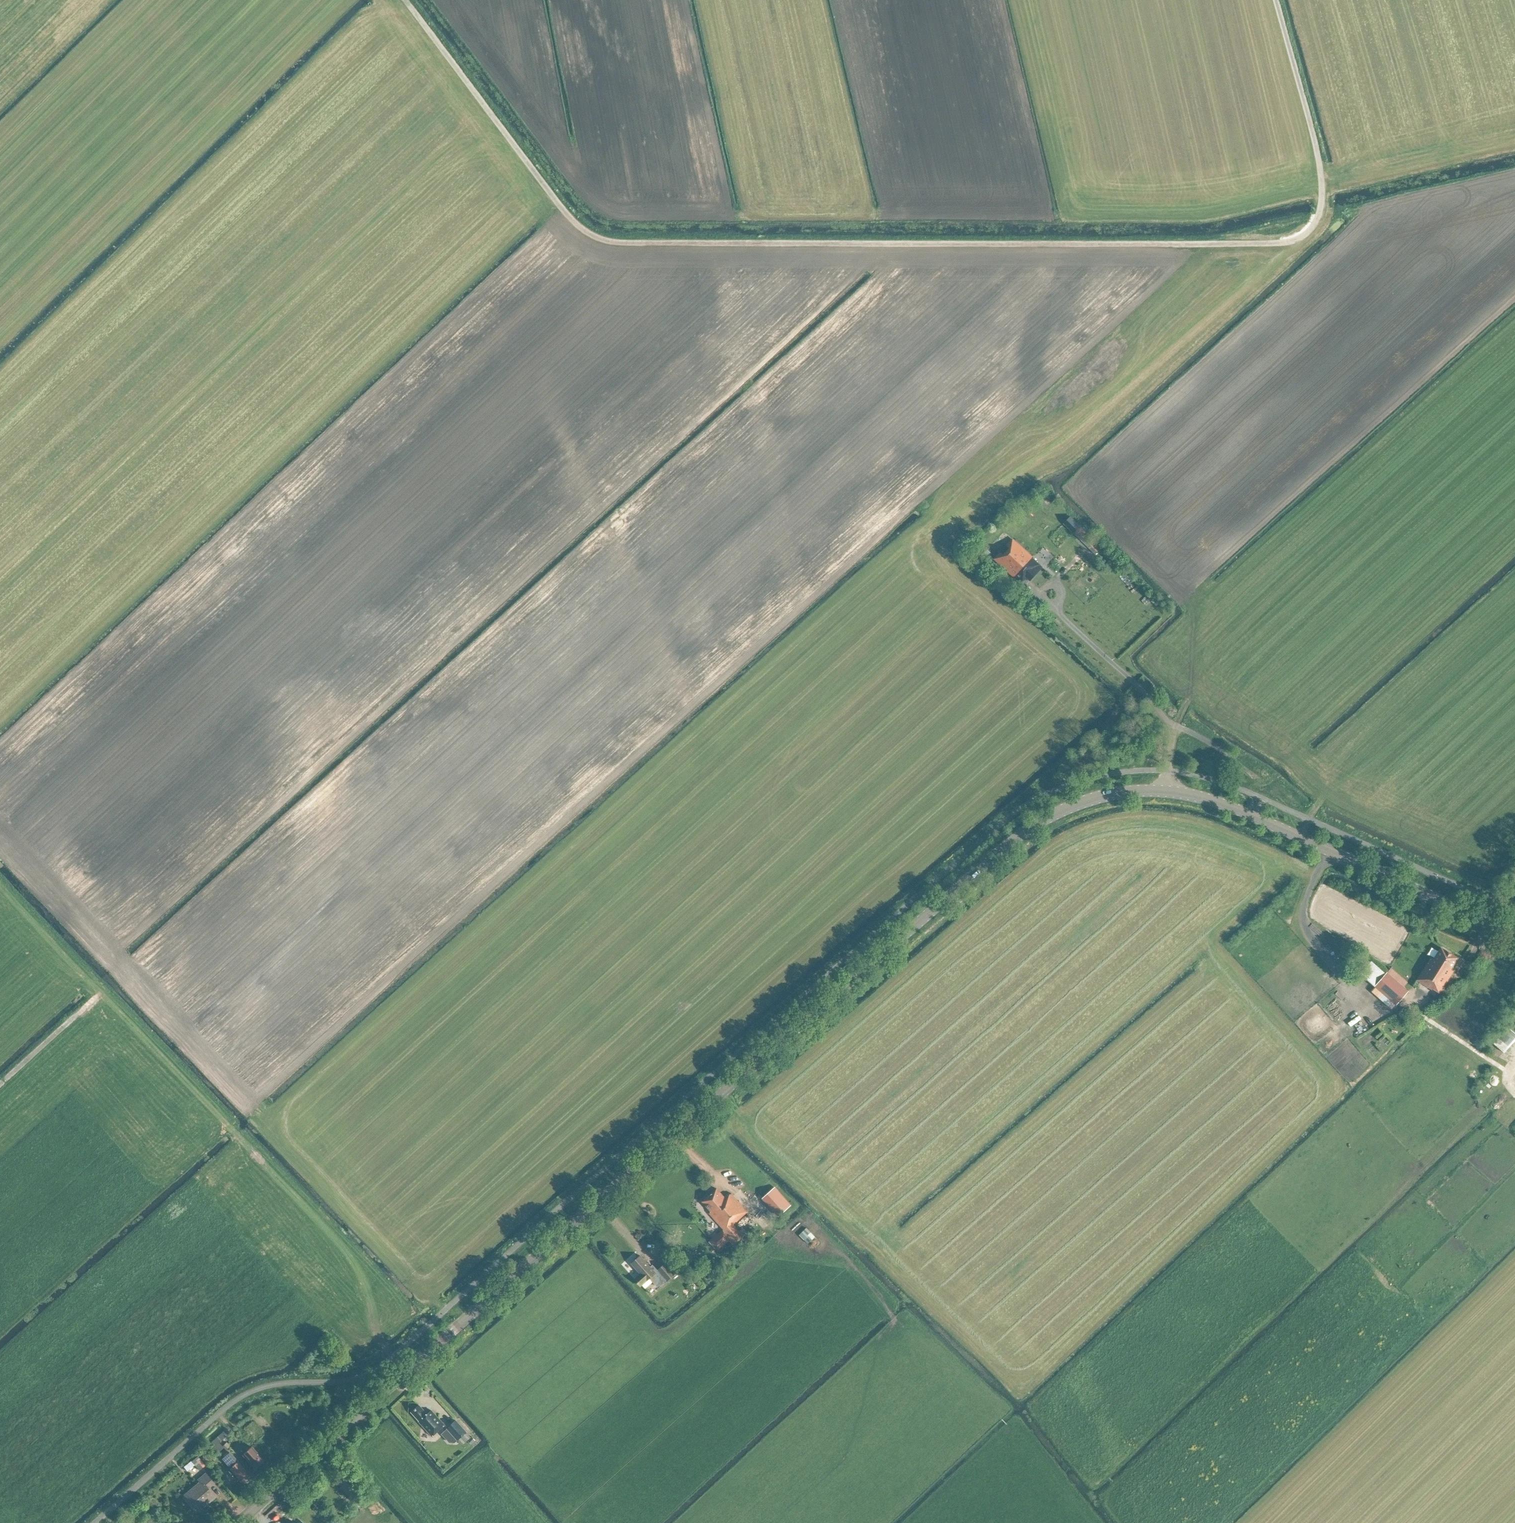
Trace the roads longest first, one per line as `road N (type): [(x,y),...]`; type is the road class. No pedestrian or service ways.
road 1 (secondary): [(236,1522),(745,1071),(1008,845),(1057,812),(1133,790),(1199,796),(1514,933)]

